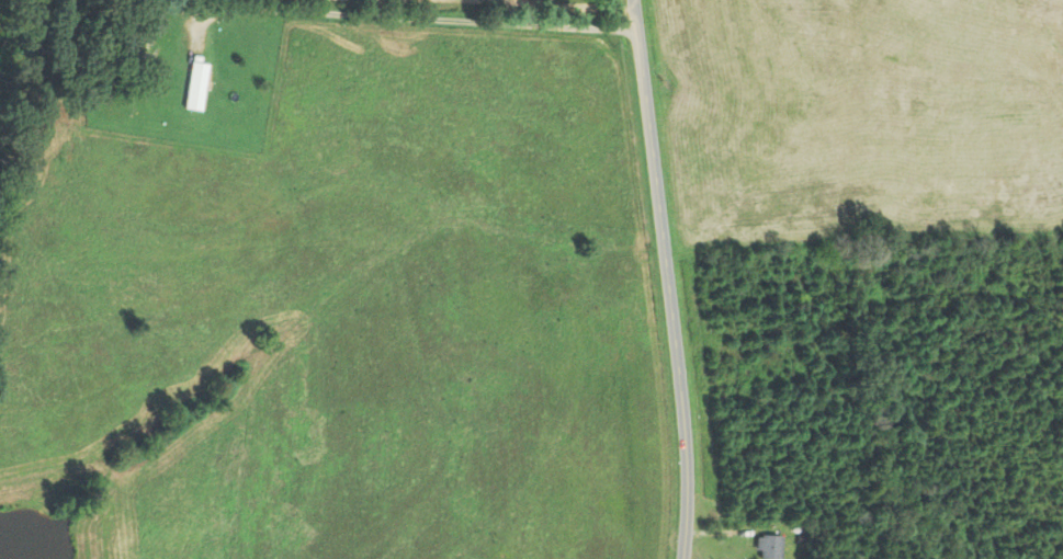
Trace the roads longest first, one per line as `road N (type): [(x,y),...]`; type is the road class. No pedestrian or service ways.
road 1 (residential): [(683,558),(682,404),(634,0)]

